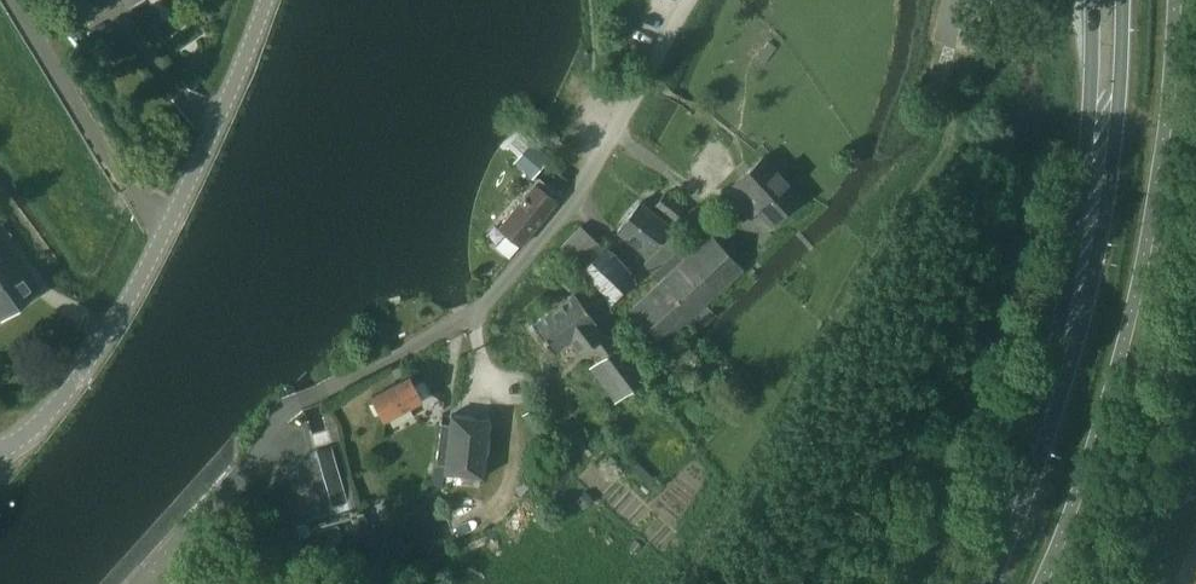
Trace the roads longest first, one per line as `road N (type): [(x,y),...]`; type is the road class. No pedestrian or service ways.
road 1 (unclassified): [(141,583),(250,465),(280,416),(501,295),(565,218),(692,0)]
road 2 (track): [(675,583),(806,374),(884,222),(952,145),(943,73)]
road 3 (unclassified): [(0,449),(37,427),(128,299),(219,118),(266,0)]
road 4 (secondary): [(1053,395),(1070,366),(1101,242),(1123,0)]
road 5 (secondary): [(1092,0),(1086,161),(1053,395)]
road 6 (secondary): [(981,583),(1053,395)]

